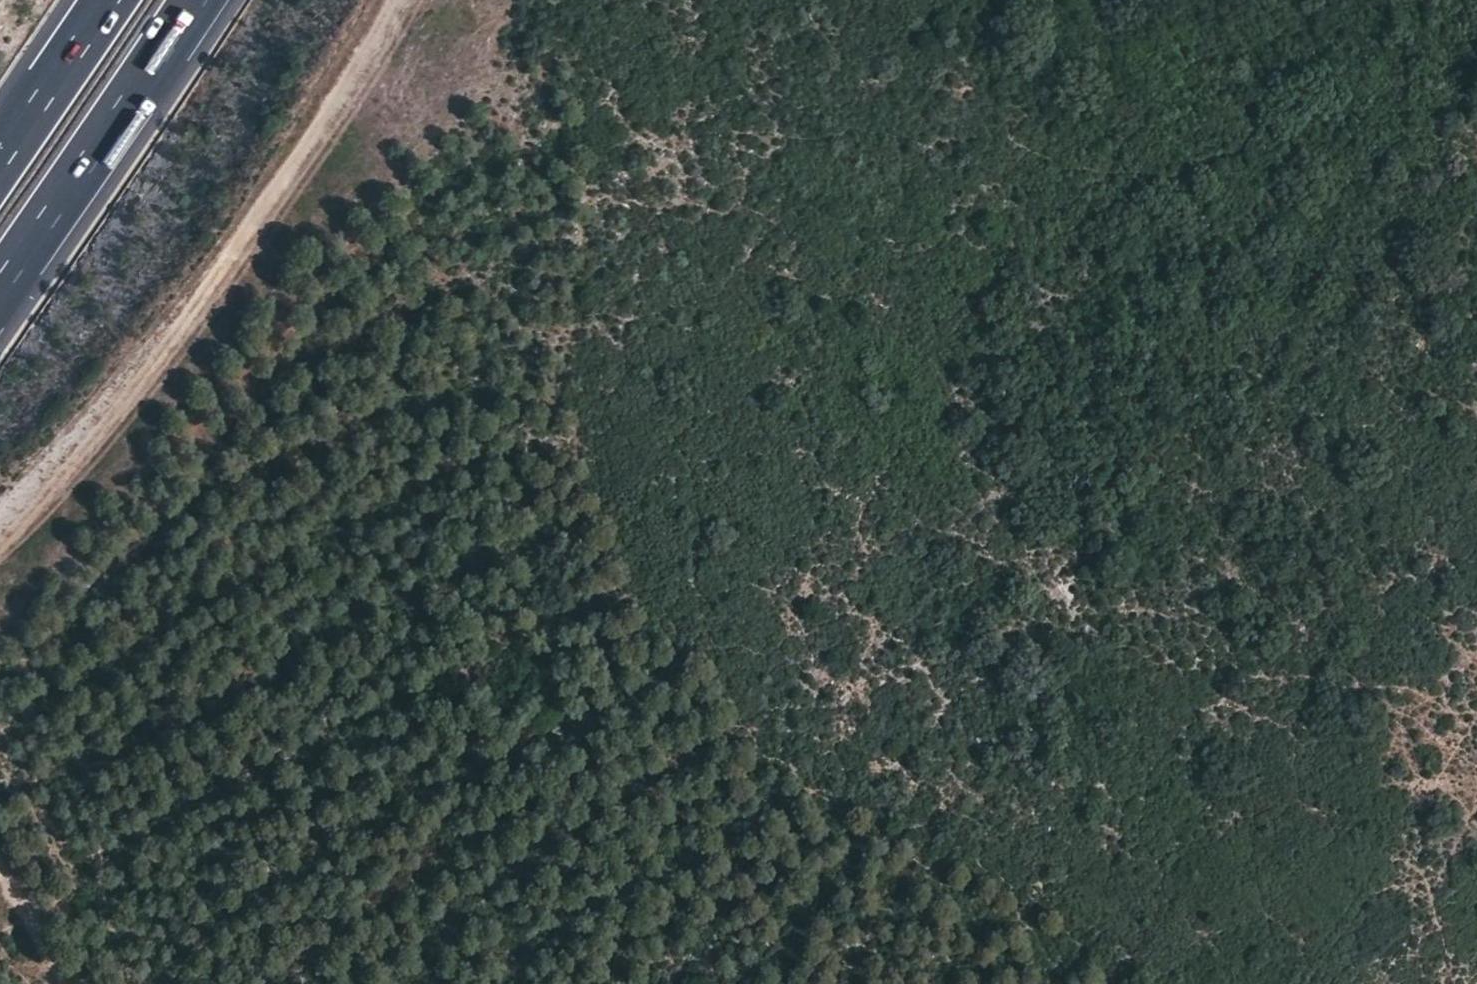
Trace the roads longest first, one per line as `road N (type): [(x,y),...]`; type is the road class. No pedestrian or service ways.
road 1 (track): [(402,0),(231,266),(143,377),(0,531)]
road 2 (motorway): [(0,290),(192,0)]
road 3 (motorway): [(102,0),(0,155)]
road 4 (track): [(0,880),(61,983)]

